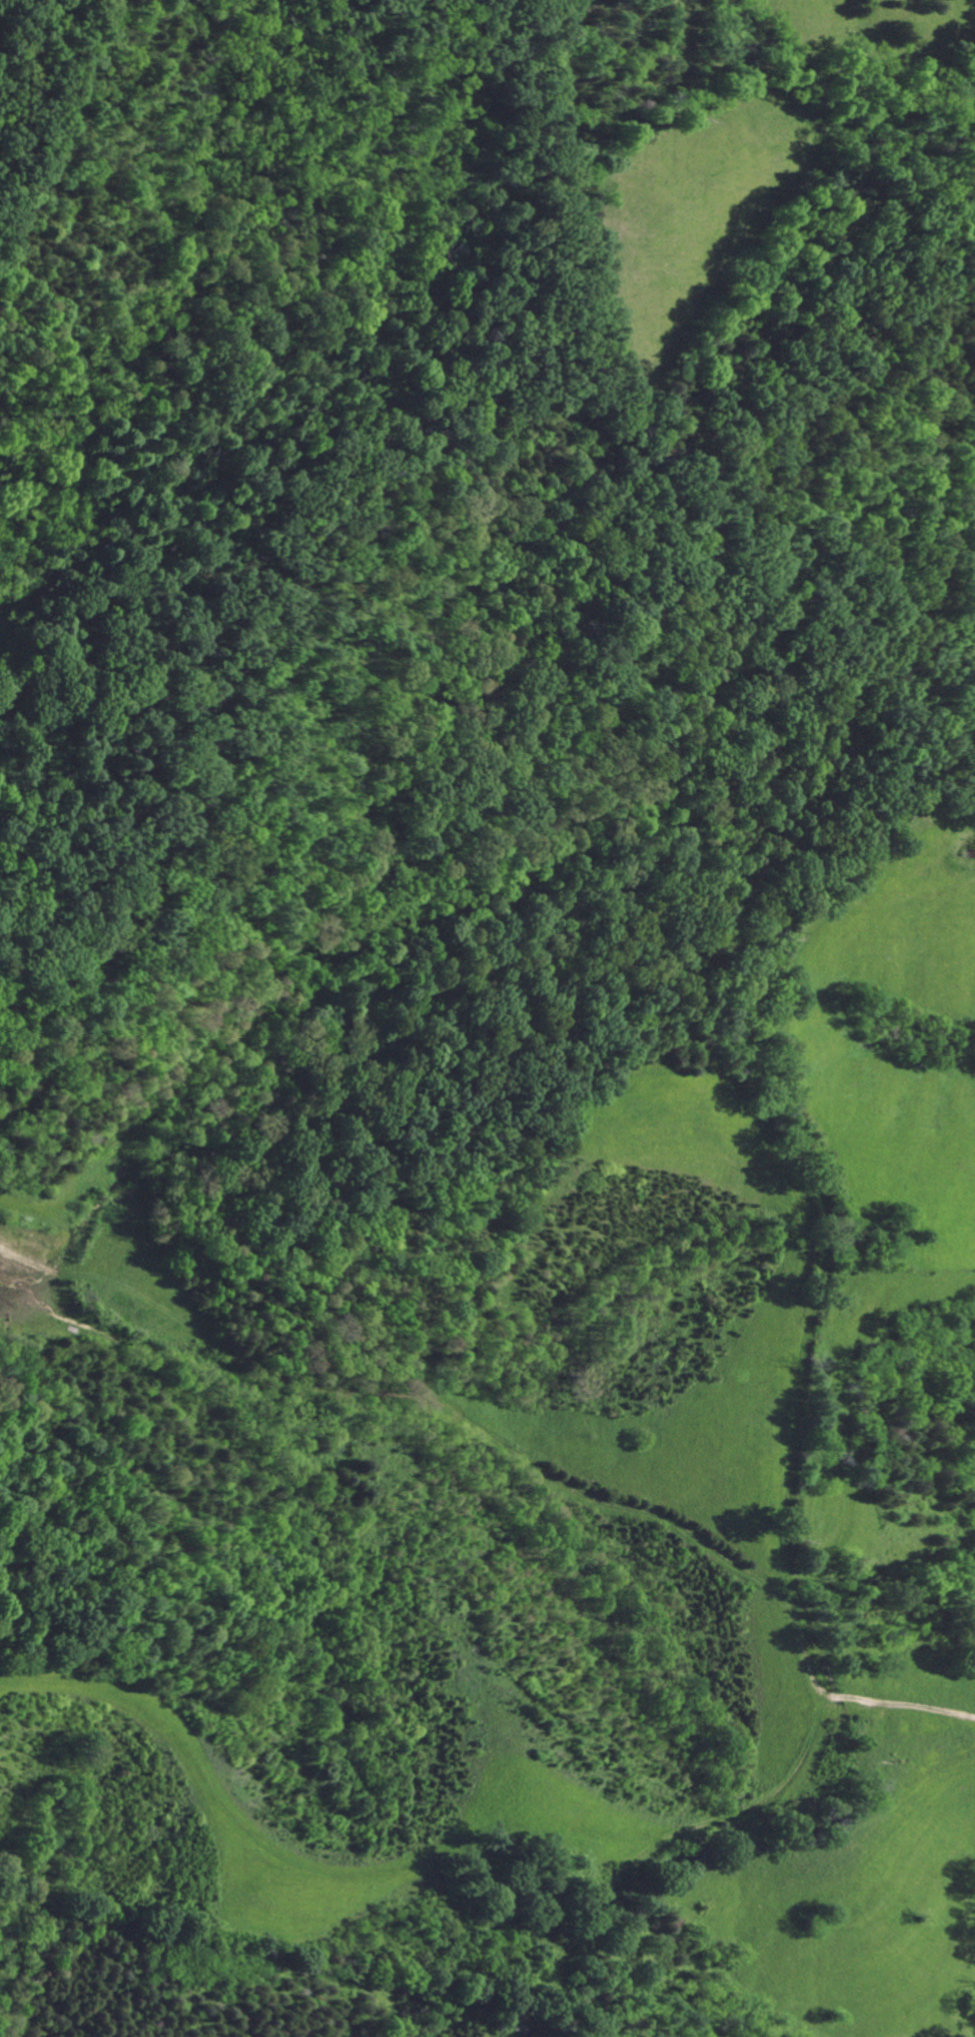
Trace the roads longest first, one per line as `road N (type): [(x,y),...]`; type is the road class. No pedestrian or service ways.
road 1 (residential): [(565,2036),(568,1987),(627,1889),(677,1850),(851,1781),(862,1710),(791,1528)]

